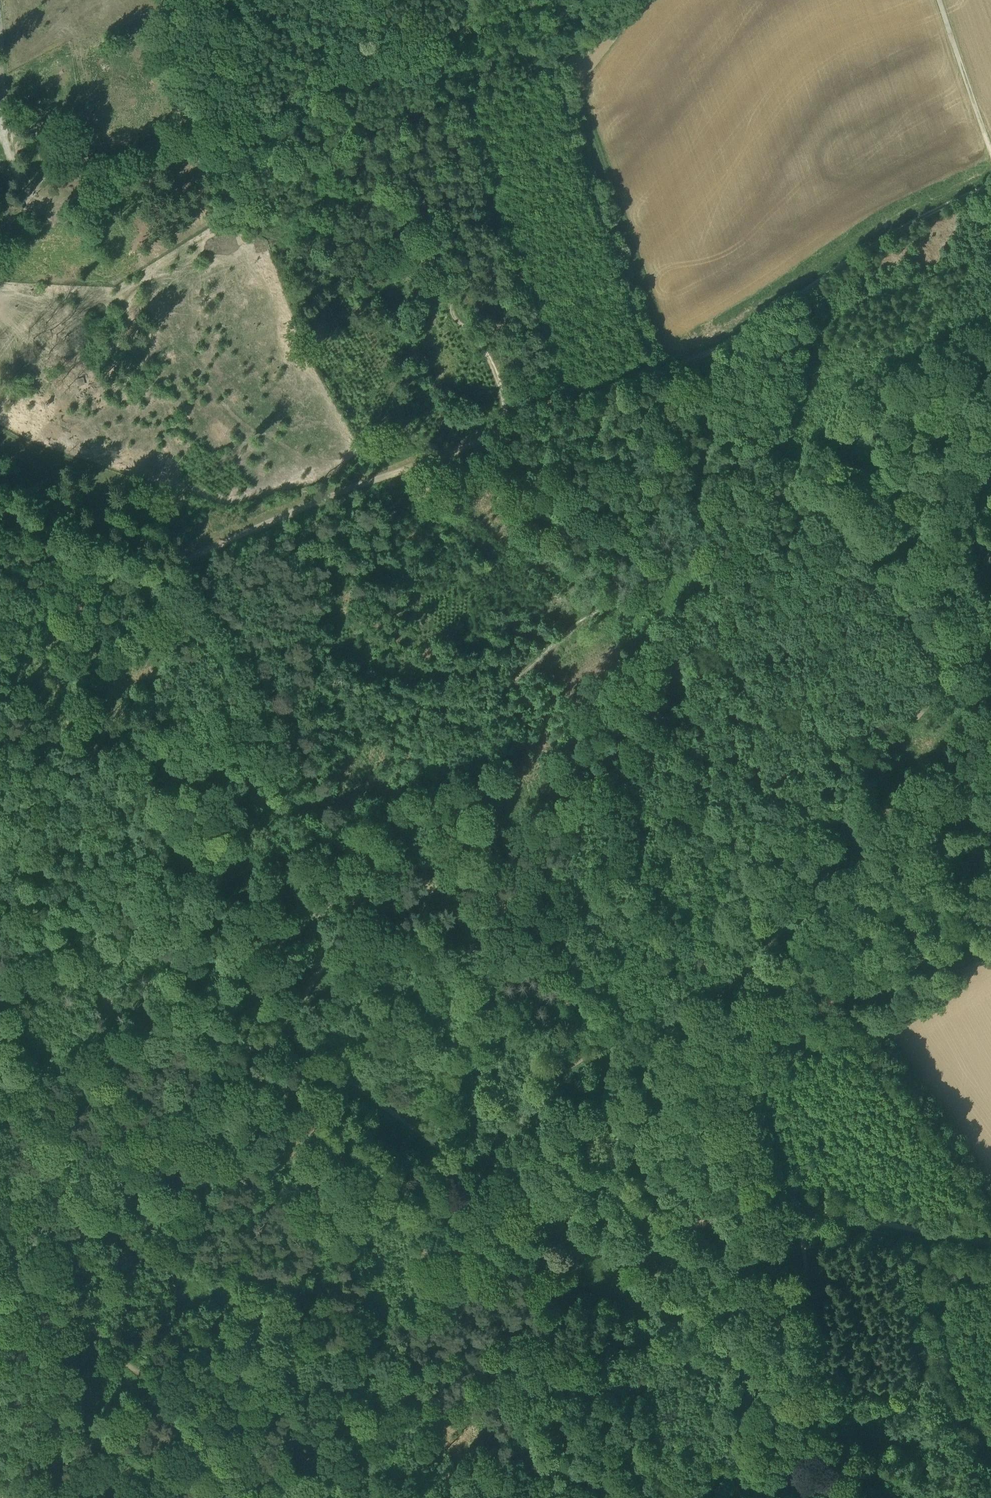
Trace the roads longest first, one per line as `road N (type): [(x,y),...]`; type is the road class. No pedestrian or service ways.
road 1 (track): [(169,568),(733,343)]
road 2 (track): [(0,653),(169,568)]
road 3 (track): [(169,568),(0,488)]
road 4 (track): [(811,290),(971,194)]
road 5 (track): [(990,155),(938,0)]

